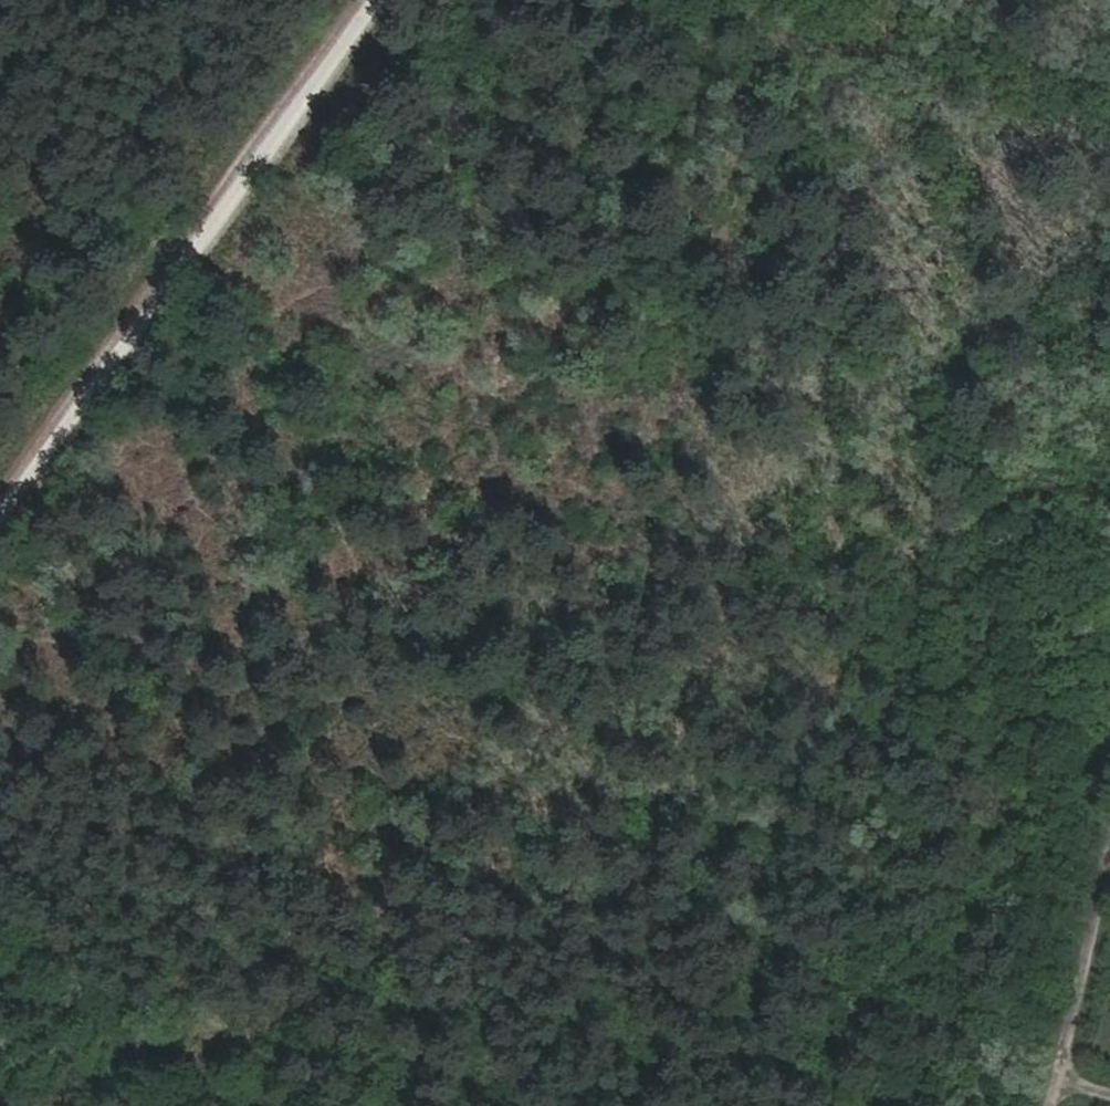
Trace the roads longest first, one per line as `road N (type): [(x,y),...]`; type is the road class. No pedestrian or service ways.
road 1 (track): [(0,503),(370,0)]
road 2 (track): [(0,944),(138,1031),(285,1105)]
road 3 (track): [(1056,1105),(1109,868)]

